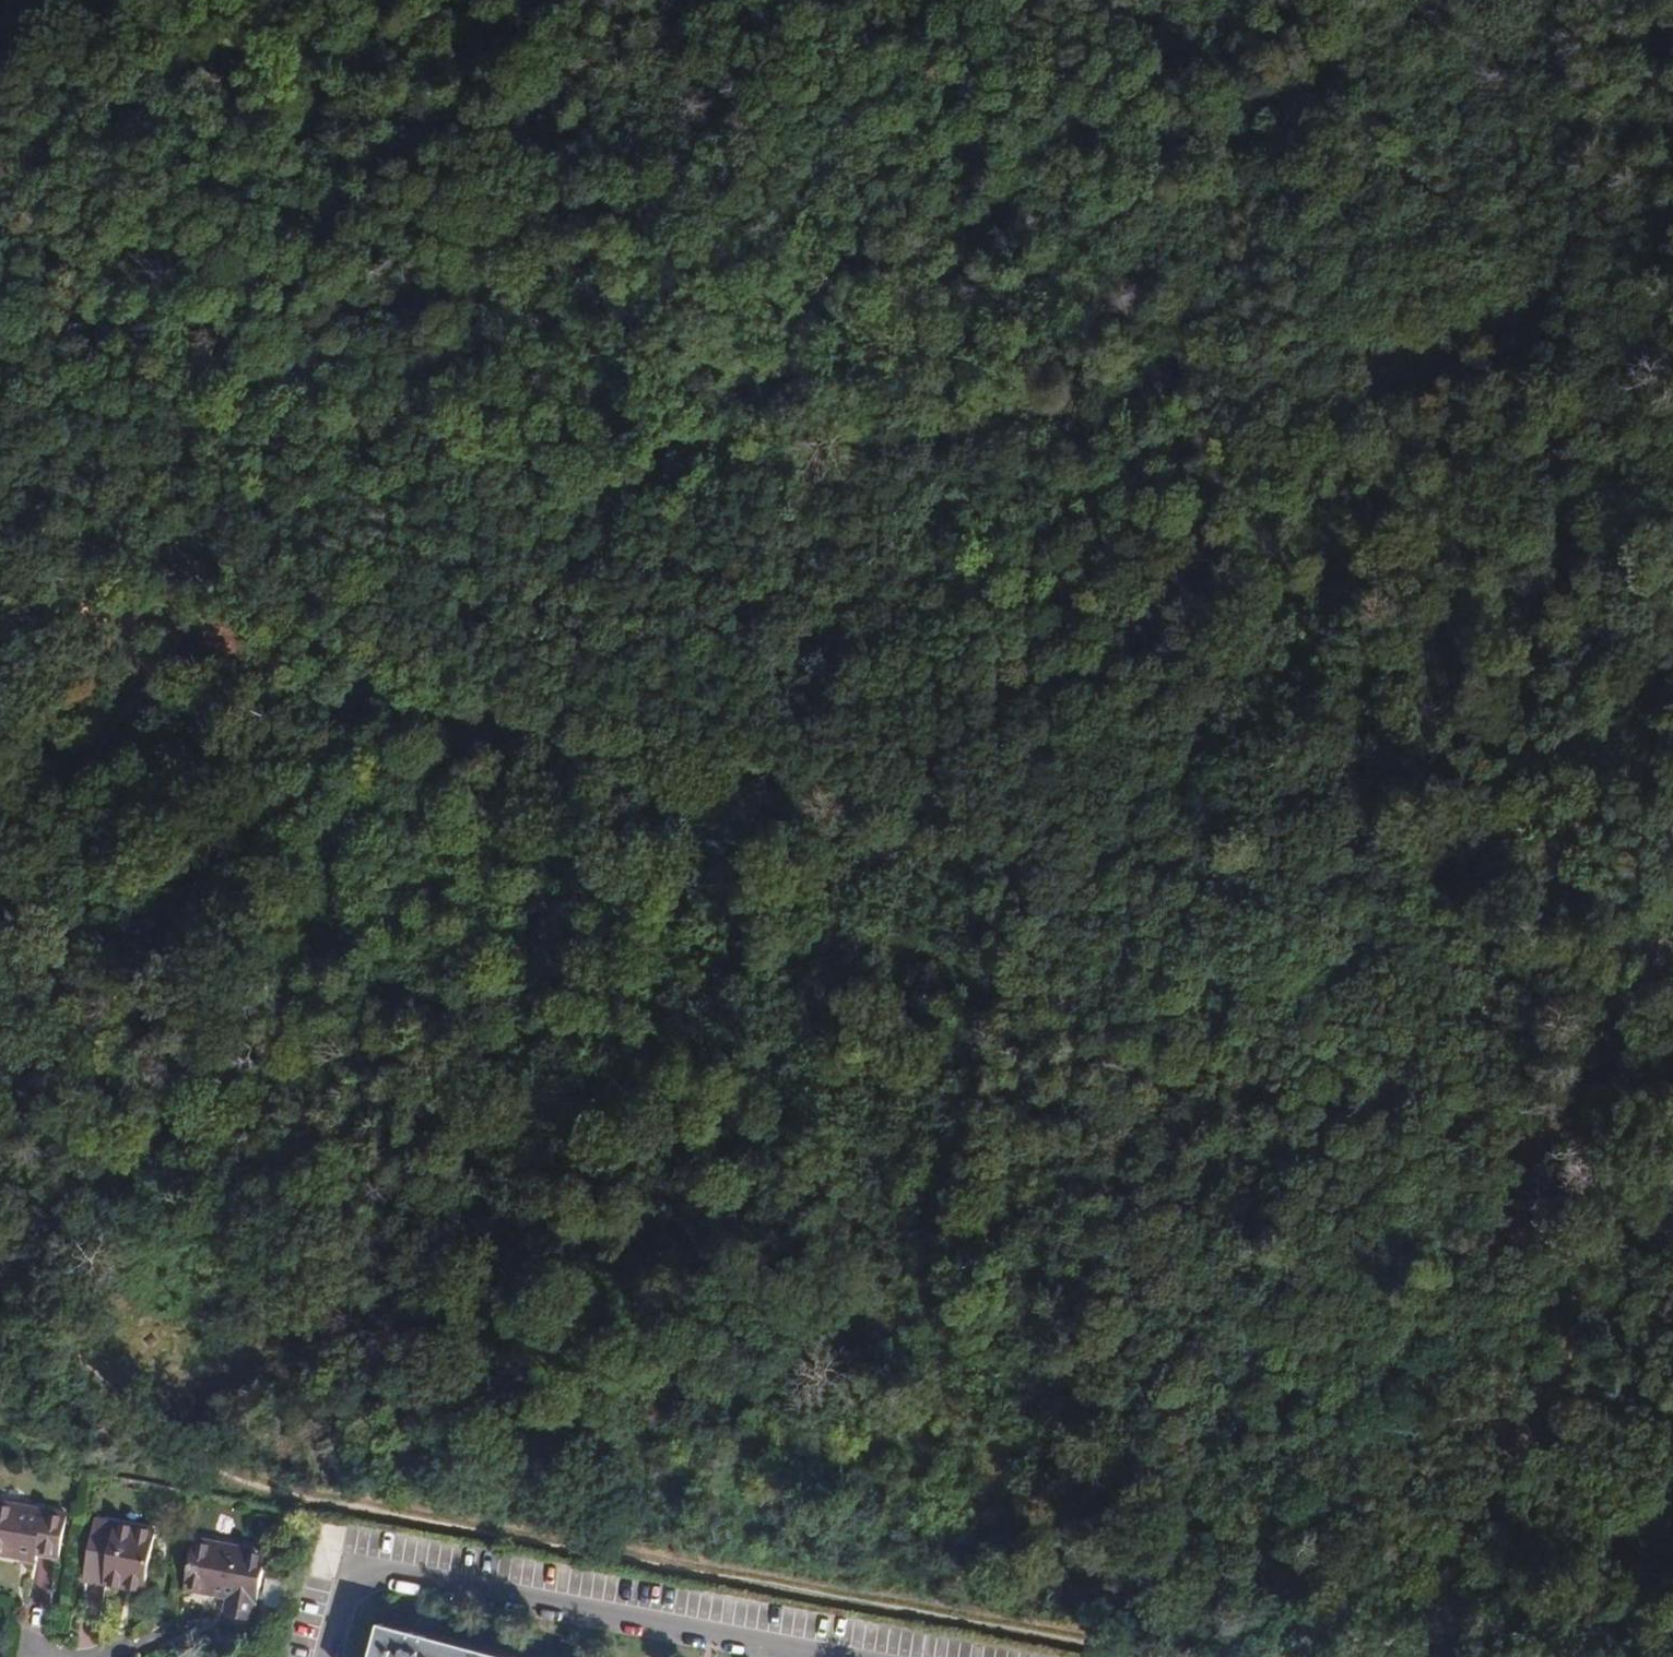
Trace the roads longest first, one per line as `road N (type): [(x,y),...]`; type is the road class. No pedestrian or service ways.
road 1 (track): [(1112,1656),(242,1489),(0,1264)]

